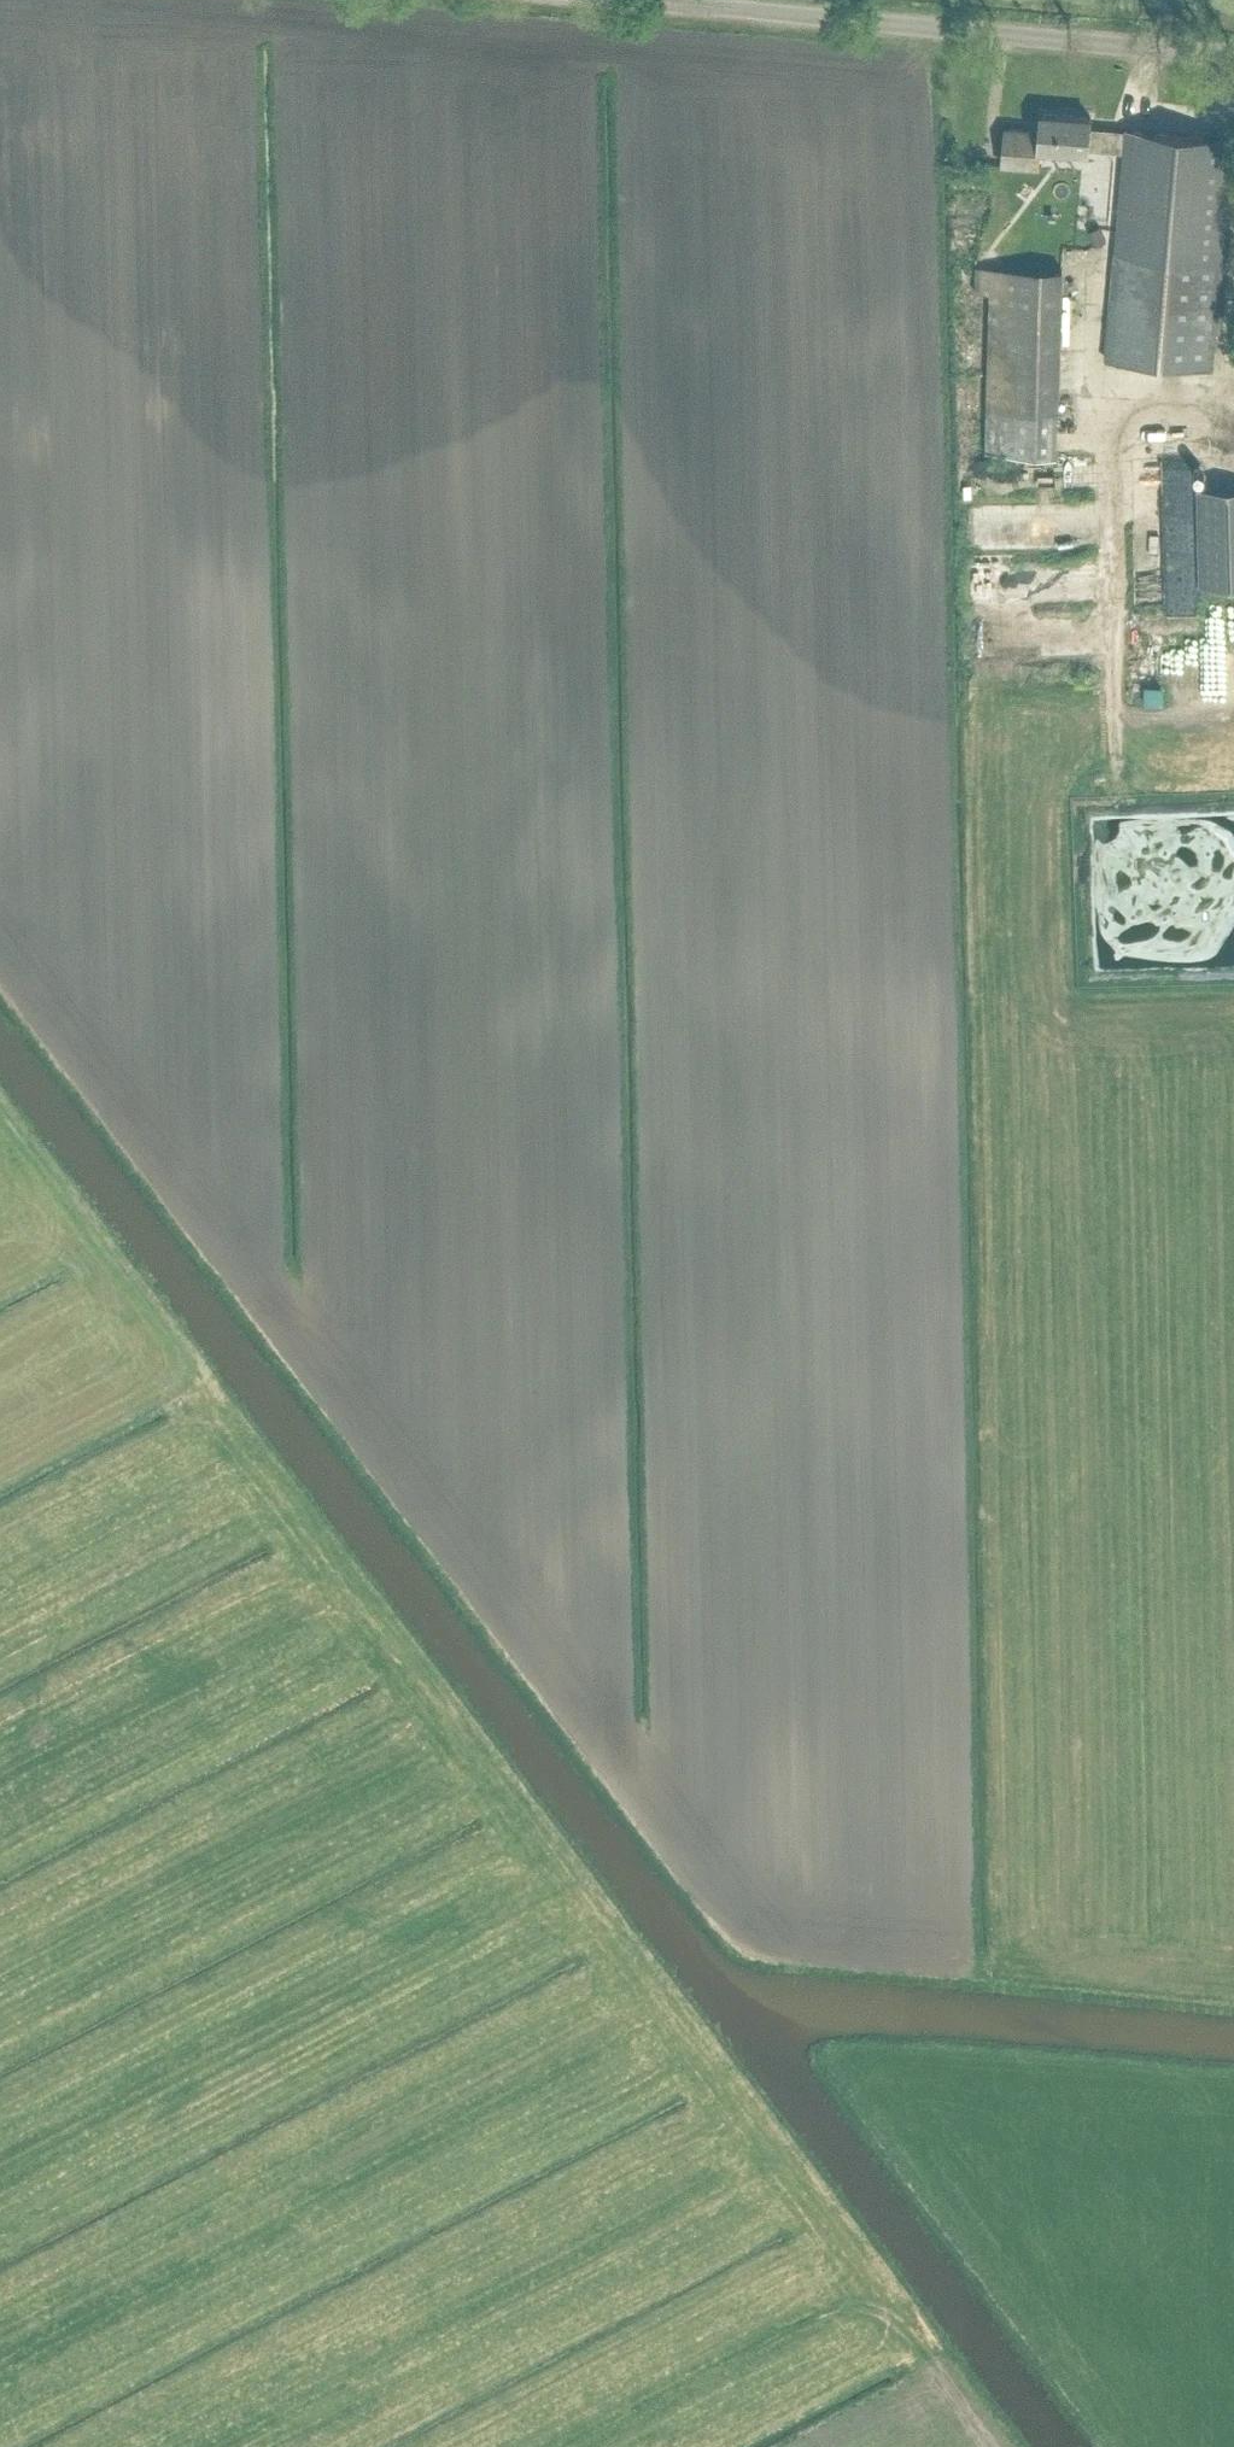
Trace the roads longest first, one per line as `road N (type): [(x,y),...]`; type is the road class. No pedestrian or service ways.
road 1 (unclassified): [(1233,59),(605,0)]

